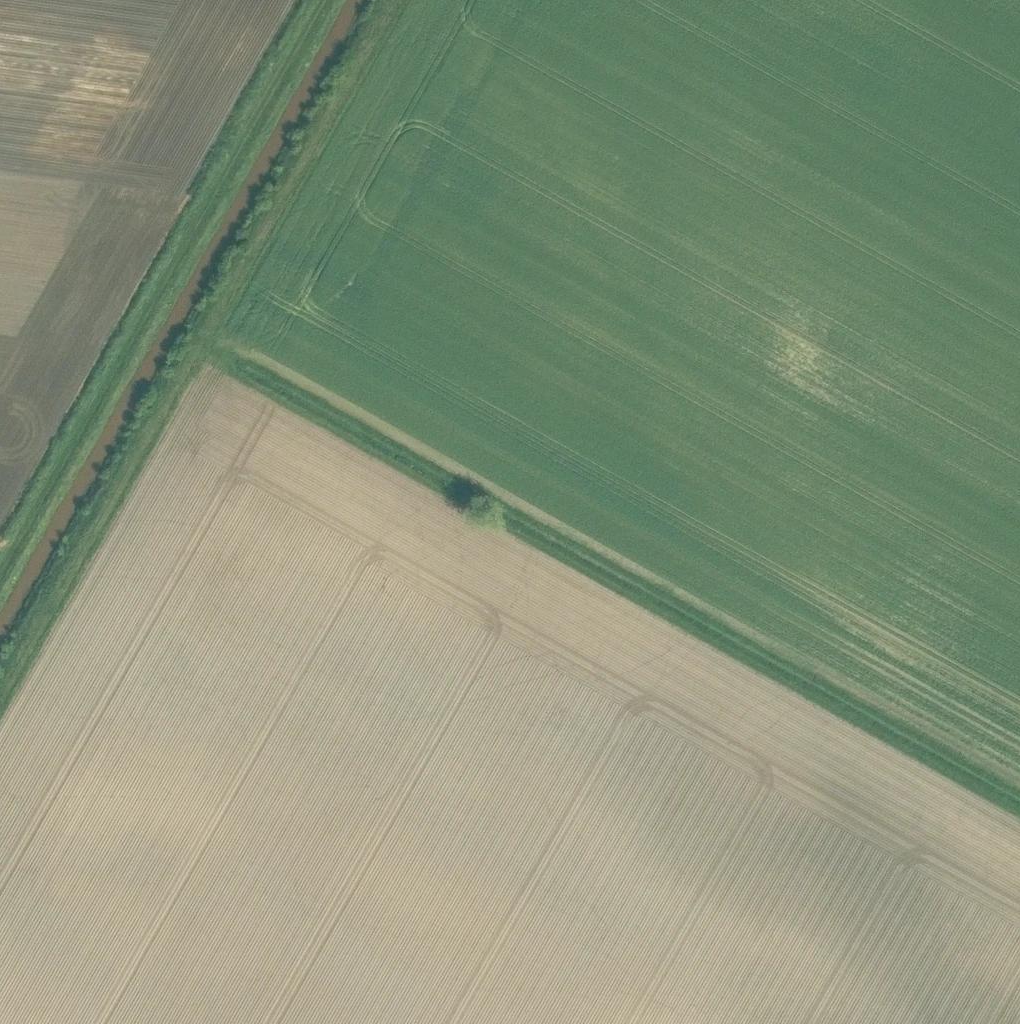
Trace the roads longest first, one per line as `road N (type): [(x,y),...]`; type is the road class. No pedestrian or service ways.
road 1 (track): [(322,0),(0,569)]

